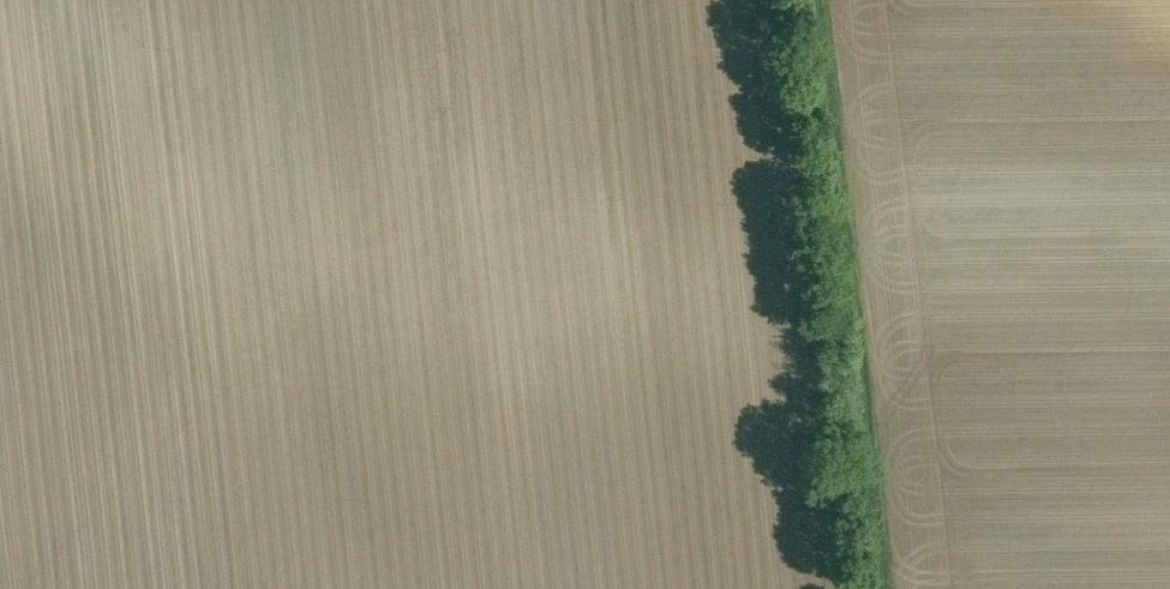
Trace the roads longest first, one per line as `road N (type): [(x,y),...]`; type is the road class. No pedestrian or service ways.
road 1 (track): [(869,0),(926,588)]

